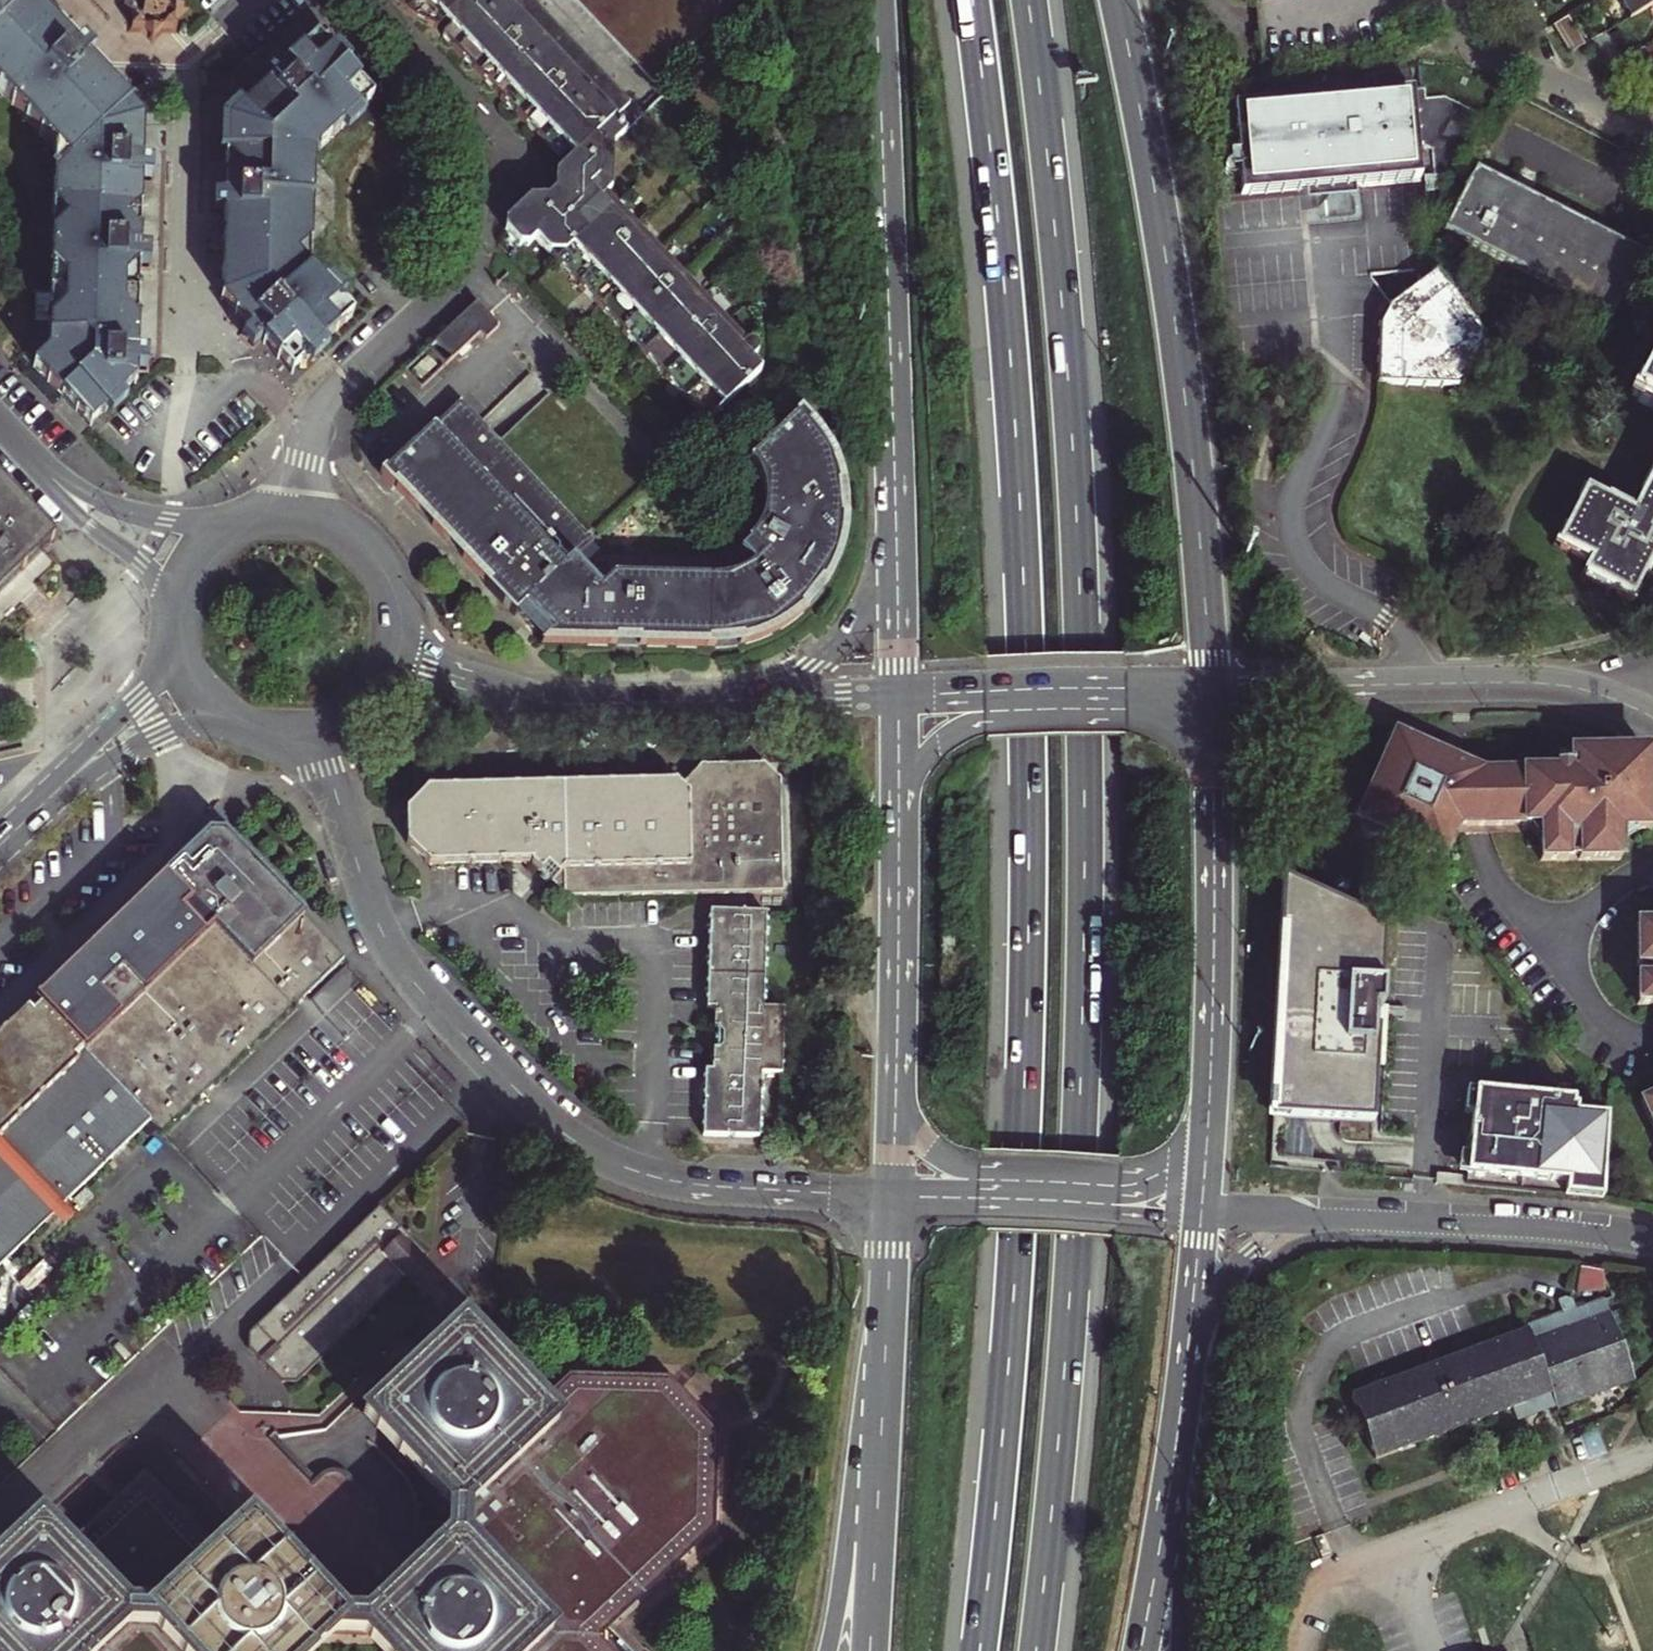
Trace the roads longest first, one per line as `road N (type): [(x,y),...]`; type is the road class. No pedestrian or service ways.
road 1 (trunk): [(974,0),(1023,523),(1030,871),(1015,1293),(981,1650)]
road 2 (trunk): [(1038,1650),(1076,1217),(1085,795),(1068,359),(1029,0)]
road 3 (tertiary): [(295,740),(329,777),(368,898),(399,958),(547,1120),(614,1161),(668,1181),(891,1198)]
road 4 (primary): [(1211,692),(1172,294),(1117,0)]
road 5 (residential): [(348,0),(466,129),(480,198),(454,274),(325,406),(295,511)]
road 6 (primary): [(873,0),(897,521)]
road 7 (primary): [(1201,1209),(1214,935),(1211,692)]
road 8 (primary): [(897,698),(891,1198)]
road 9 (residential): [(1652,715),(1572,687),(1524,681),(1211,692)]
road 10 (tertiary): [(737,700),(521,697),(431,666),(401,630)]
road 11 (residential): [(1299,1214),(1652,1241)]
road 12 (tertiary): [(1211,692),(897,698)]
road 13 (tertiary): [(891,1198),(1201,1209)]
road 14 (primary): [(883,1349),(828,1650)]
road 15 (trunk): [(883,1349),(869,1650)]
road 16 (residential): [(1652,1455),(1395,1550)]
road 17 (primary): [(897,521),(882,575),(850,627),(798,669),(737,700)]
road 18 (residential): [(1652,131),(1486,50),(1469,38),(1445,0)]
road 19 (tertiary): [(172,646),(148,688),(30,816)]
road 20 (tertiary): [(30,816),(140,740),(173,725),(221,721)]
road 21 (trunk): [(1141,1650),(1177,1440)]
road 22 (primary): [(1181,1650),(1177,1440)]
road 23 (tertiary): [(295,511),(250,516),(204,545),(176,591),(172,646)]
road 24 (primary): [(897,521),(897,698)]
road 25 (tertiary): [(401,630),(393,583),(377,555),(341,524),(295,511)]
road 26 (tertiary): [(295,740),(343,726),(369,706),(395,663),(401,630)]
road 27 (tertiary): [(897,698),(737,700)]
road 28 (primary): [(1190,1323),(1264,1240),(1299,1214)]
road 29 (primary): [(891,1198),(883,1349)]

